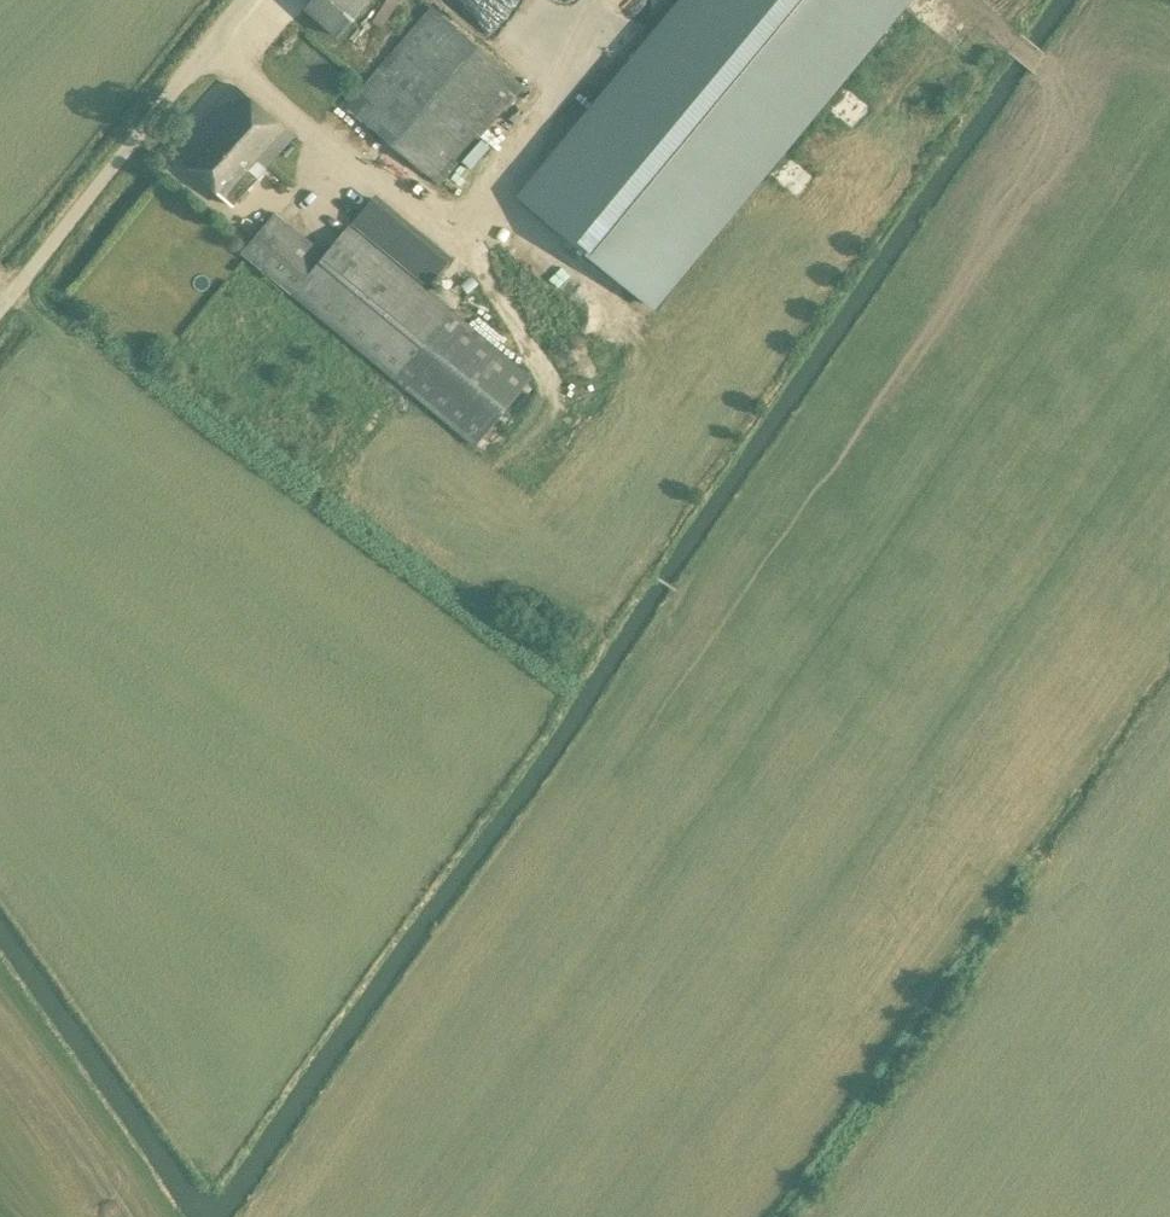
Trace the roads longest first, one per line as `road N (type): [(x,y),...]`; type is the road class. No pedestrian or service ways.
road 1 (unclassified): [(0,311),(248,0)]

